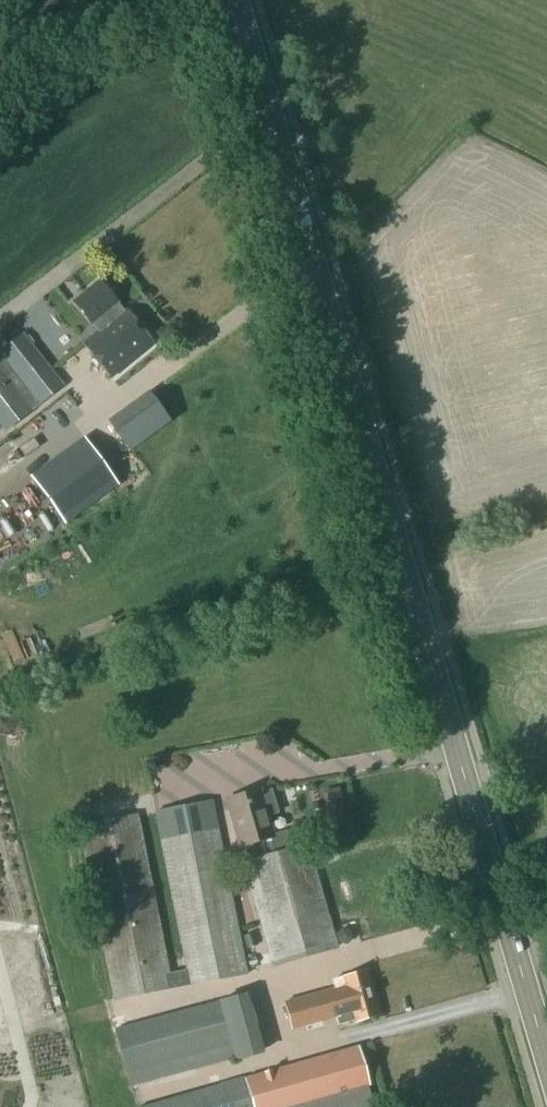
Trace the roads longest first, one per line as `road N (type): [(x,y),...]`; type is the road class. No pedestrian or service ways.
road 1 (secondary): [(546,1059),(238,0)]

